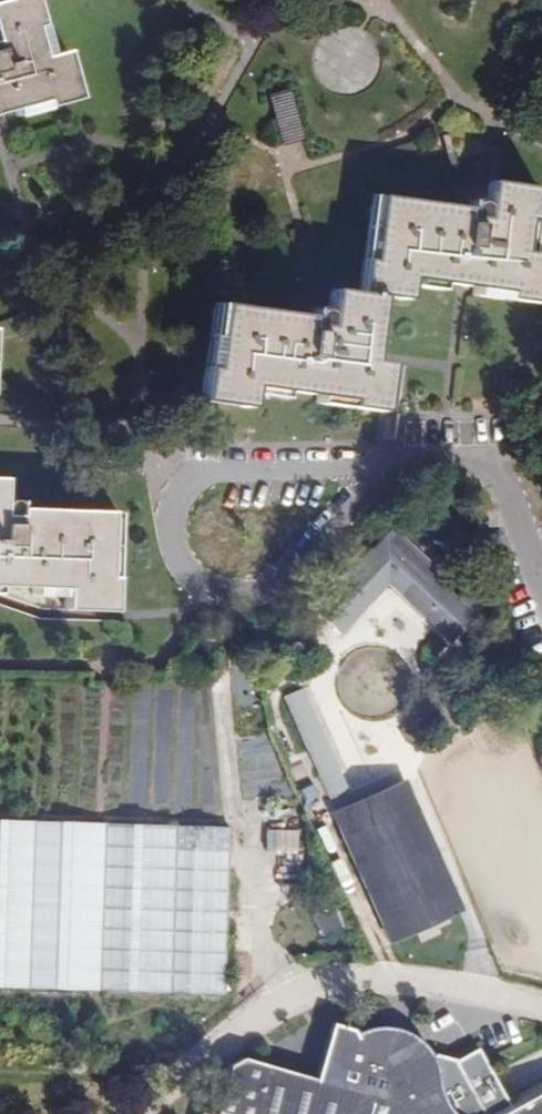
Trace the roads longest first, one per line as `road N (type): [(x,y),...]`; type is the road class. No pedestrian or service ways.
road 1 (residential): [(370,474),(195,474),(175,498),(170,534),(180,576),(227,597),(270,587)]
road 2 (residential): [(541,580),(502,482),(483,466),(370,474)]
road 3 (residential): [(270,587),(370,474)]

